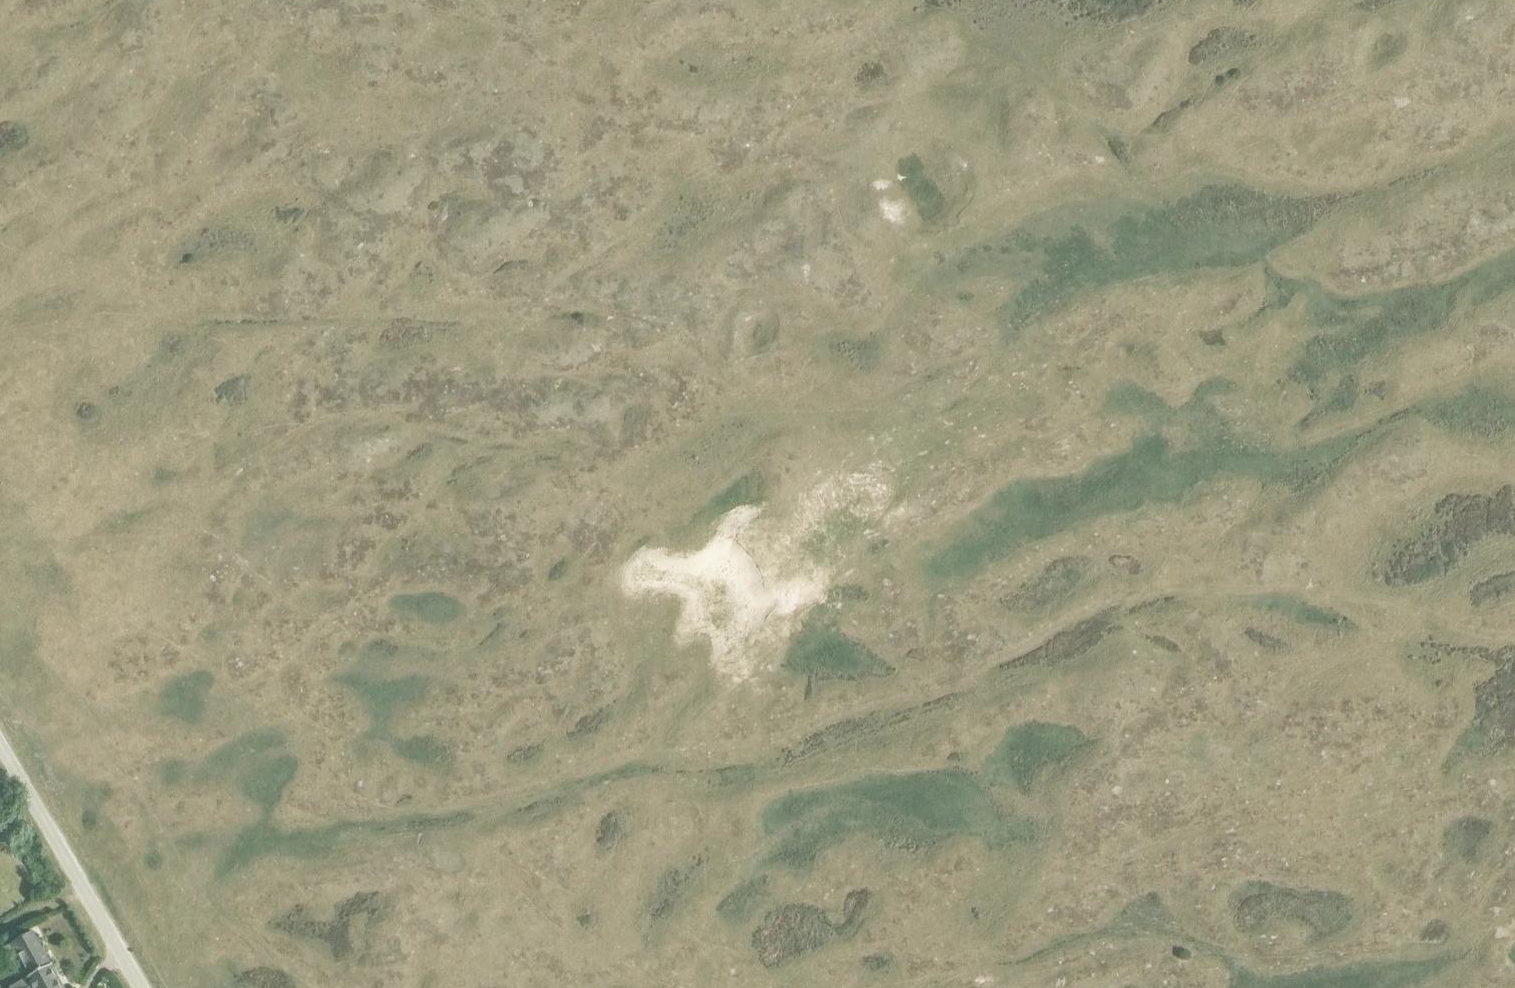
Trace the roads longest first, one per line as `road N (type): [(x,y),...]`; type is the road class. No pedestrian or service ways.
road 1 (unclassified): [(138,987),(0,748)]

